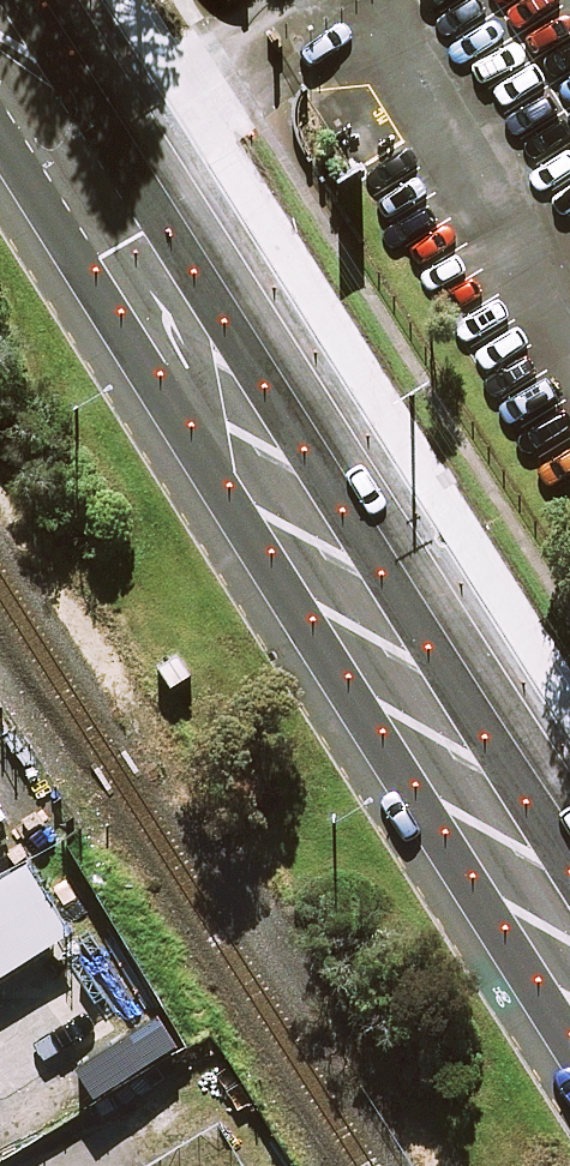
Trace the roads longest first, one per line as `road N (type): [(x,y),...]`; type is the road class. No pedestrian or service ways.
road 1 (secondary): [(569,1032),(0,135)]
road 2 (secondary): [(47,0),(569,826)]

